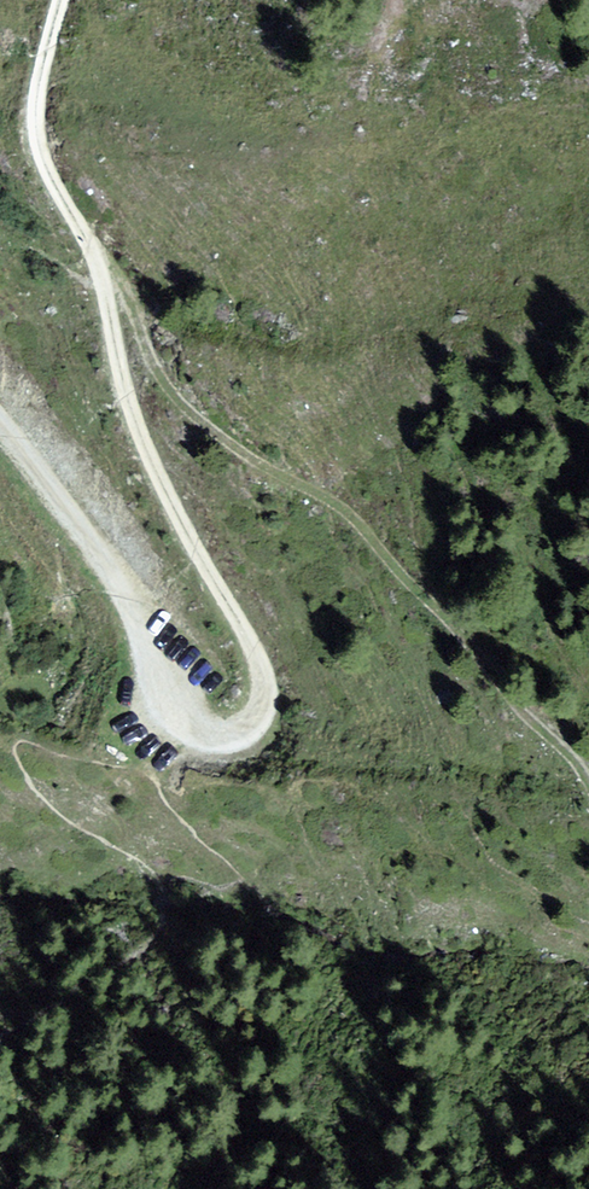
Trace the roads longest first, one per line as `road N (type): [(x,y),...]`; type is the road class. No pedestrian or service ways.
road 1 (track): [(203,731),(232,737),(247,726),(256,674),(146,453),(95,261),(38,159),(34,93),(58,0)]
road 2 (track): [(102,282),(122,284),(173,398),(222,442),(352,524),(588,788)]
road 3 (track): [(0,426),(101,559),(203,731)]

